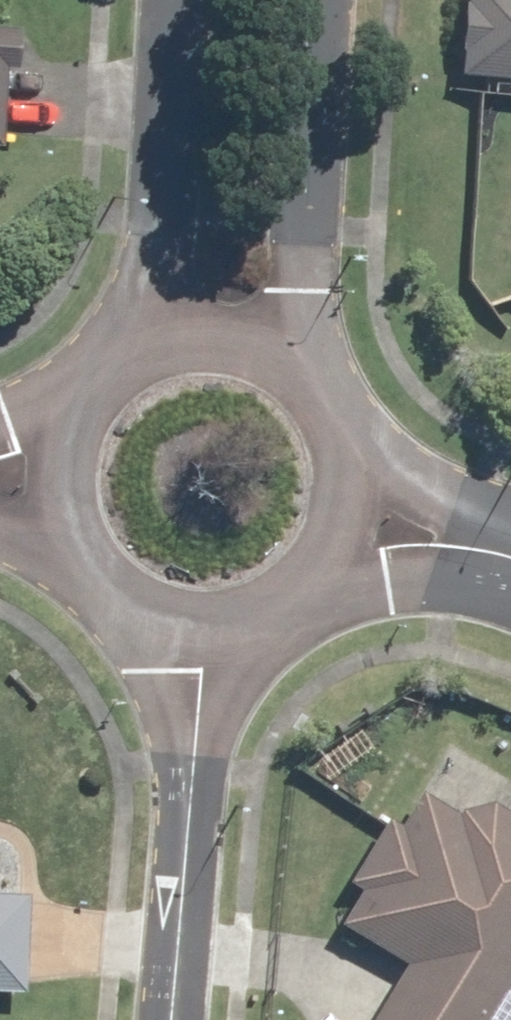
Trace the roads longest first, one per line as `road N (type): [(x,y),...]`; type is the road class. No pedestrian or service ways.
road 1 (residential): [(168,1019),(205,643)]
road 2 (residential): [(141,320),(133,206),(151,0)]
road 3 (residential): [(290,0),(268,318)]
road 4 (residential): [(268,318),(312,344),(346,382),(368,429),(373,479)]
road 5 (residential): [(205,643),(132,622),(88,589),(56,544)]
road 6 (residential): [(56,544),(36,462),(64,387)]
road 7 (residential): [(336,578),(293,615),(205,643)]
road 8 (residential): [(141,320),(204,306),(268,318)]
road 9 (residential): [(461,545),(336,578)]

